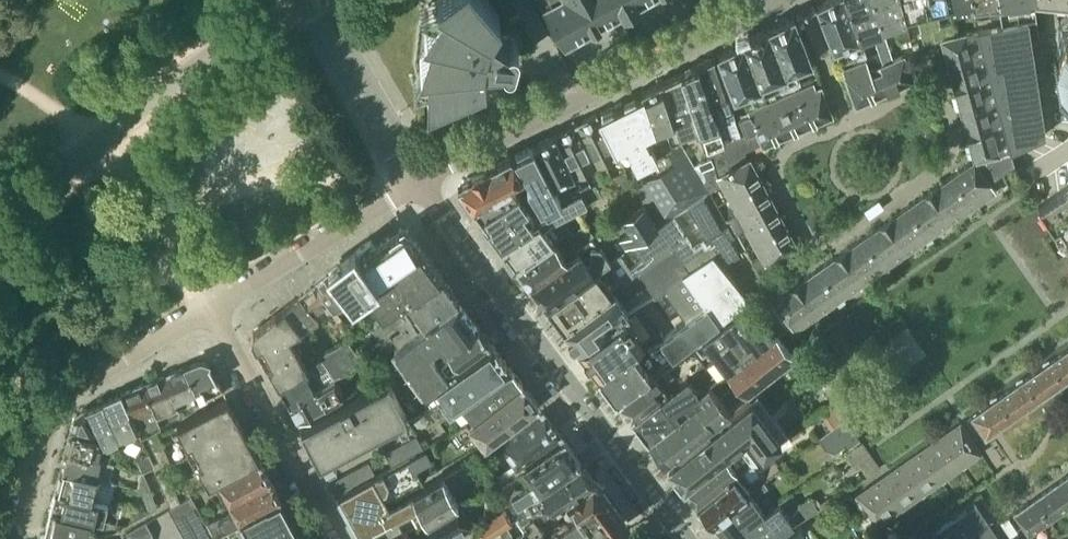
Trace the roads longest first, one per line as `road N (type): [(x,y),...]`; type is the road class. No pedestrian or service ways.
road 1 (residential): [(669,512),(420,178)]
road 2 (residential): [(420,178),(768,0)]
road 3 (residential): [(211,307),(61,399),(17,538)]
road 4 (residential): [(338,538),(211,307)]
road 5 (residential): [(211,307),(420,178)]
road 6 (residential): [(420,178),(310,0)]

